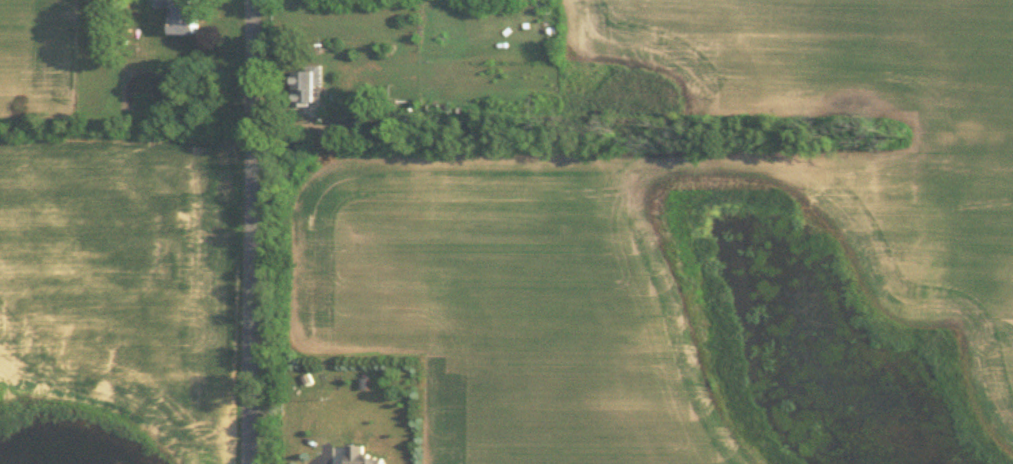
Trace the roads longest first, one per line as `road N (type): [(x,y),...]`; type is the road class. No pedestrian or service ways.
road 1 (residential): [(252,0),(248,463)]

